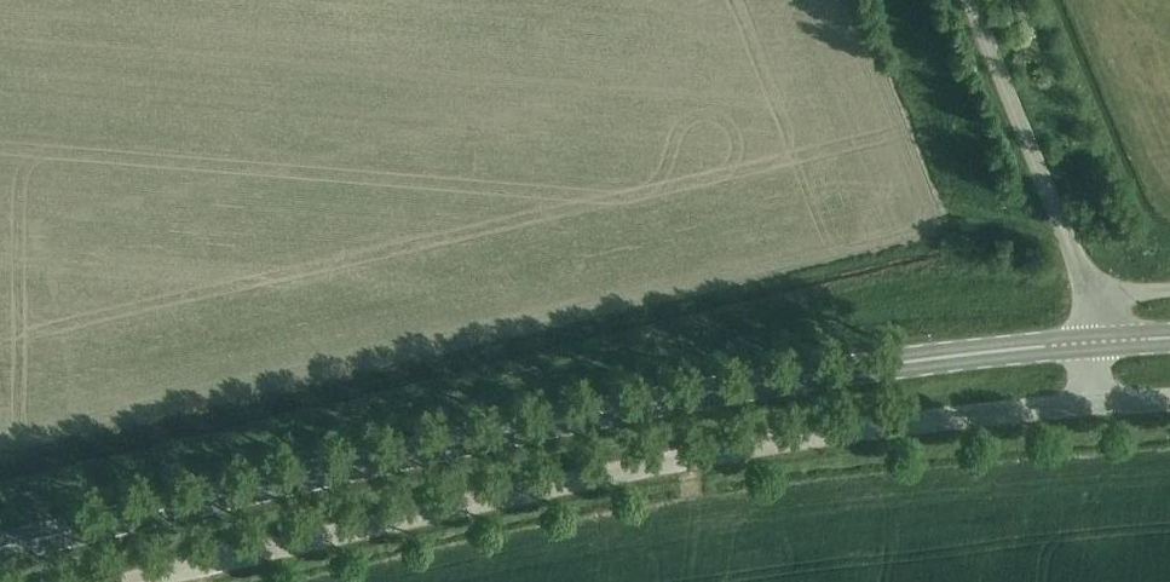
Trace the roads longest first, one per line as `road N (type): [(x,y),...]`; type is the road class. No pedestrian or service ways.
road 1 (secondary): [(0,551),(699,393),(1095,343)]
road 2 (unclassified): [(140,581),(598,474),(758,445),(1094,403)]
road 3 (unclassified): [(1094,293),(978,0)]

